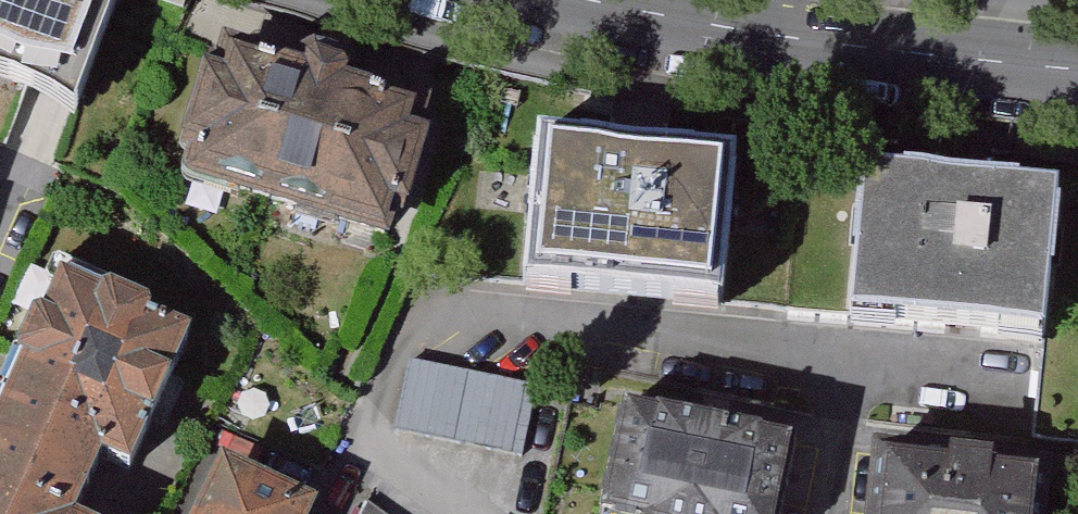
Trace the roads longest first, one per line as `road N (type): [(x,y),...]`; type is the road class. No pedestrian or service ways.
road 1 (tertiary): [(565,0),(802,46),(1077,73)]

